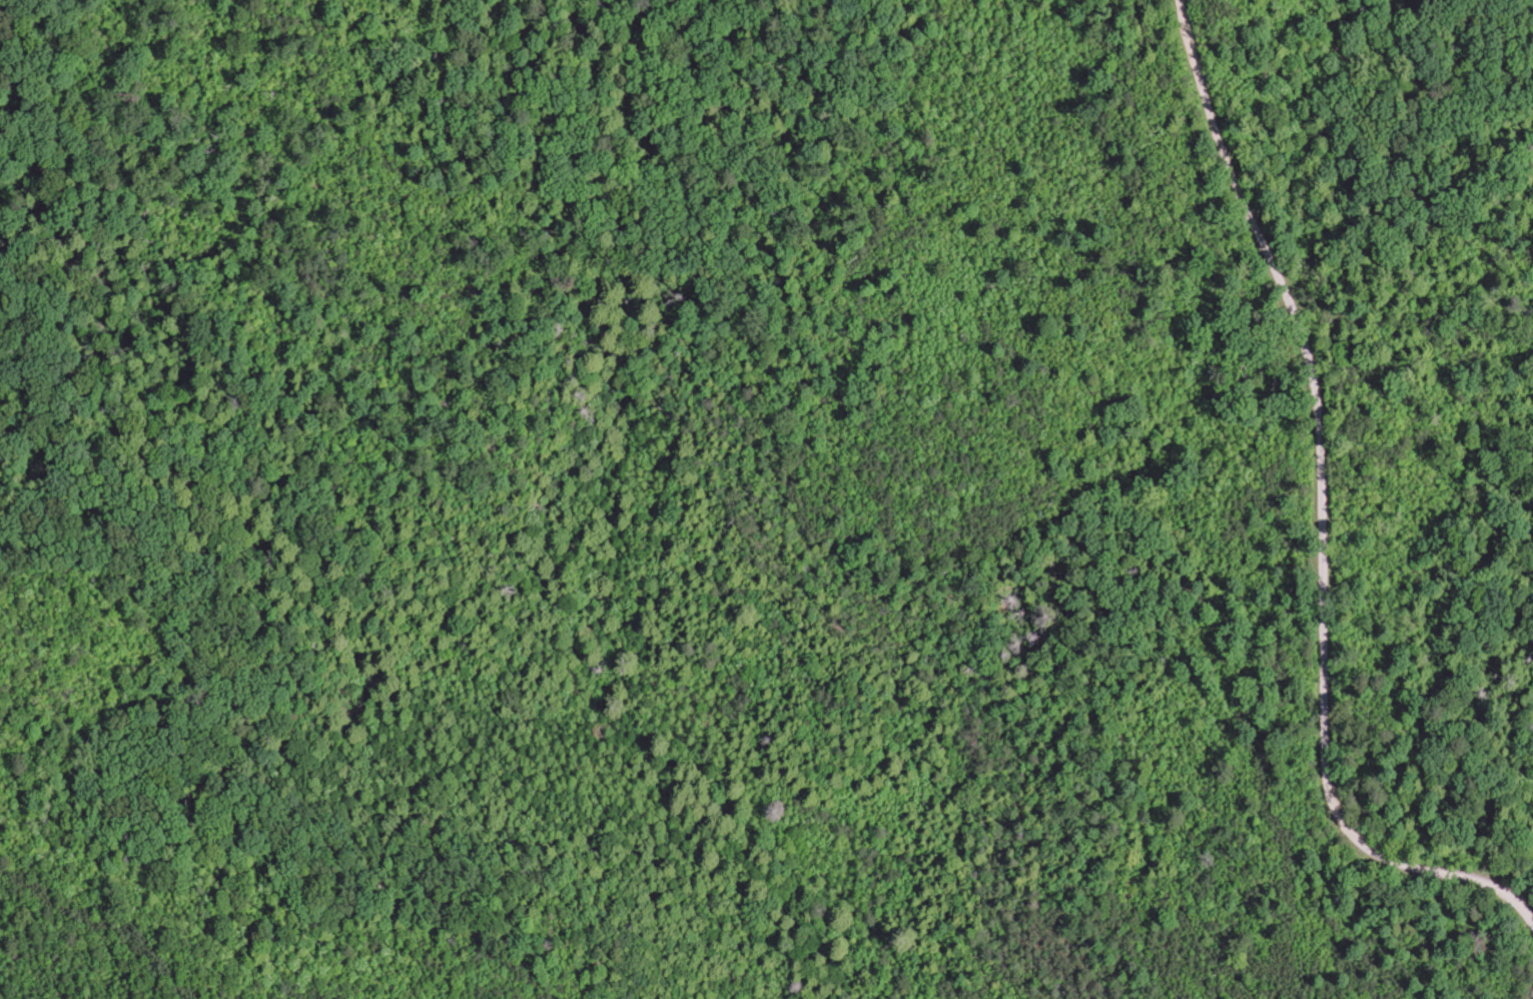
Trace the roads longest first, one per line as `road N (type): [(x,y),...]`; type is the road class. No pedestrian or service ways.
road 1 (residential): [(1532,924),(1508,892),(1377,858),(1349,829),(1331,785),(1316,393),(1290,296),(1223,146),(1183,0)]

